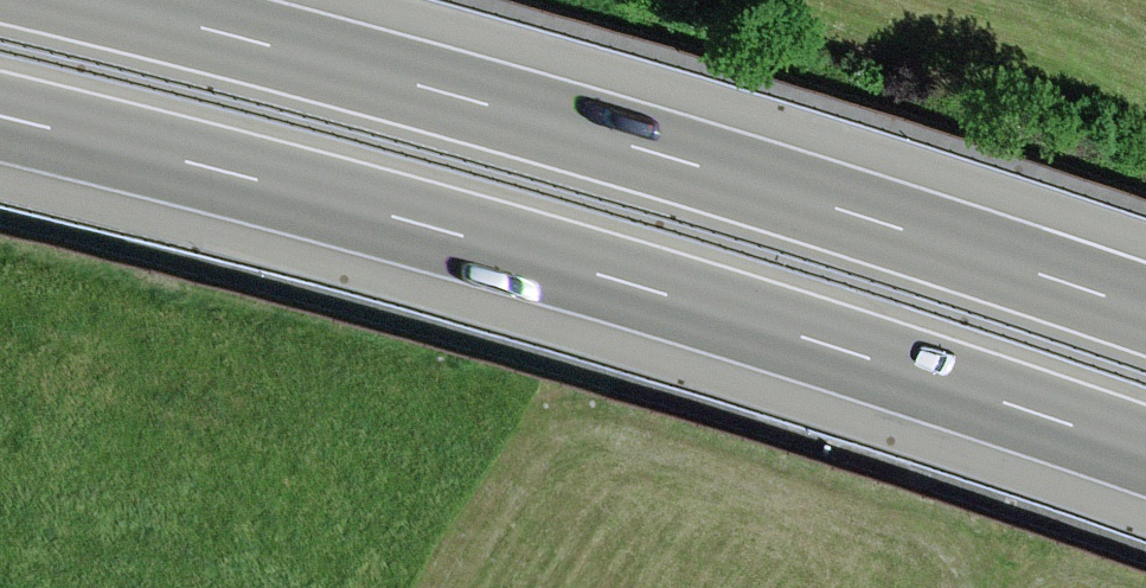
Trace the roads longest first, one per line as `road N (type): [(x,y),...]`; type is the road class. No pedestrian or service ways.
road 1 (motorway): [(0,119),(443,230),(1145,449)]
road 2 (motorway): [(1145,307),(425,88),(61,0)]

